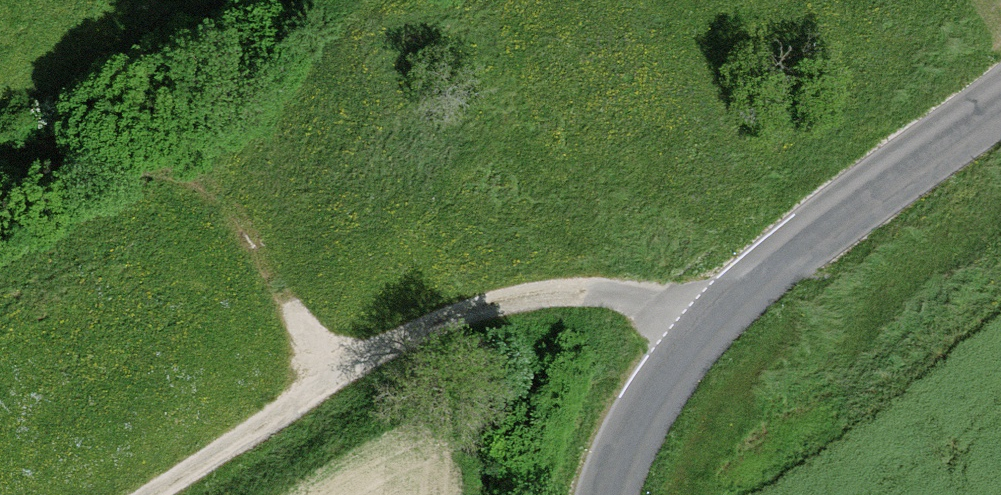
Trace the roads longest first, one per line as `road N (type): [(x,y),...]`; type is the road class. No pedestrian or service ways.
road 1 (track): [(707,327),(617,295),(581,291),(493,304),(400,341),(152,494)]
road 2 (tertiary): [(1000,102),(806,237),(707,327),(653,401),(608,494)]
road 3 (track): [(334,378),(217,178)]

